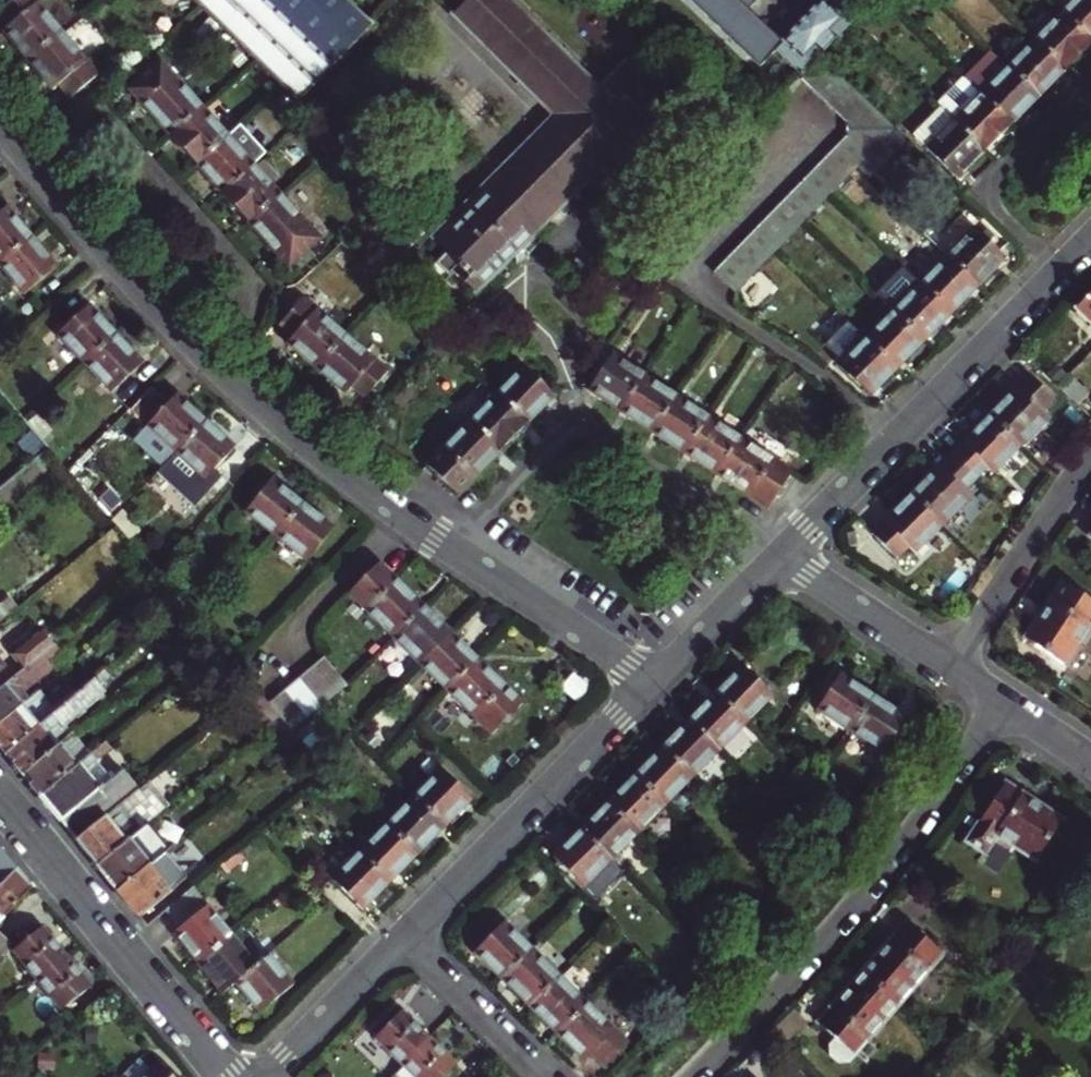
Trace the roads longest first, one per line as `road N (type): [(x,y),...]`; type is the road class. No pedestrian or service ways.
road 1 (residential): [(0,117),(231,375),(342,471),(441,540)]
road 2 (residential): [(686,1076),(879,874),(1002,701)]
road 3 (residential): [(780,554),(1090,240)]
road 4 (residential): [(441,540),(589,415),(780,554)]
road 5 (residential): [(405,936),(656,681)]
road 6 (residential): [(0,800),(226,1076)]
road 7 (residential): [(441,540),(656,681)]
road 8 (residential): [(947,665),(1090,457)]
road 9 (residential): [(780,554),(947,665)]
road 10 (residential): [(405,936),(548,1076)]
road 11 (residential): [(264,1076),(405,936)]
road 12 (residential): [(656,681),(780,554)]

